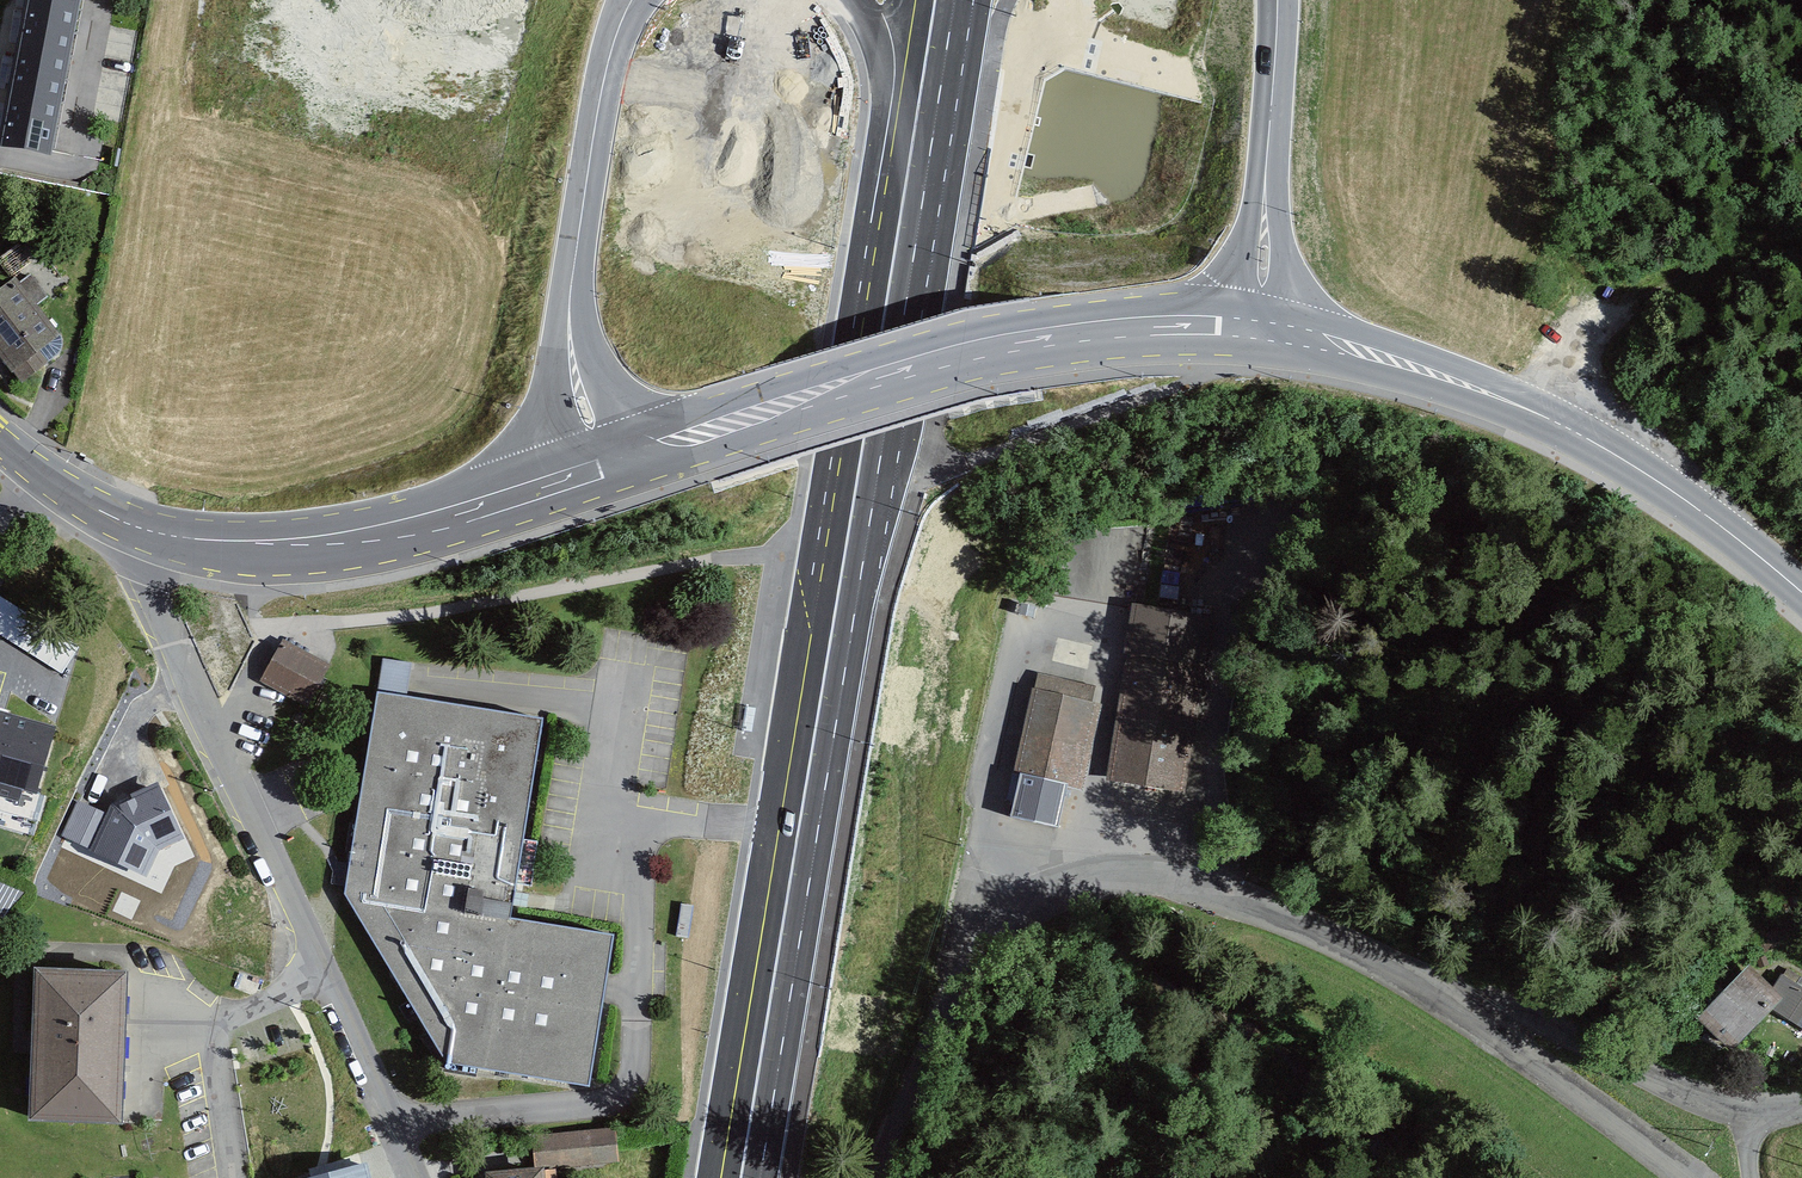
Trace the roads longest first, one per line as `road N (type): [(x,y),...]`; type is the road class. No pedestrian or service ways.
road 1 (primary): [(739,1177),(909,163)]
road 2 (residential): [(135,526),(210,728),(416,1177)]
road 3 (secondary): [(1262,330),(1147,327),(1007,344),(805,399),(605,467)]
road 4 (unclassified): [(881,1177),(957,980),(1037,905),(1153,874),(1361,957)]
road 5 (secondary): [(1262,330),(1400,363),(1546,417),(1649,475),(1801,597)]
road 6 (secondary): [(135,526),(218,547),(302,548),(406,529),(605,467)]
road 7 (primary): [(605,467),(574,375),(569,323),(599,103),(625,14)]
road 8 (unclassified): [(1361,957),(1744,1121)]
road 9 (unclassified): [(1361,957),(1537,1069),(1677,1177)]
road 10 (primary): [(1277,0),(1262,330)]
road 11 (primary): [(852,0),(883,51),(909,163)]
road 12 (primary): [(909,163),(935,0)]

